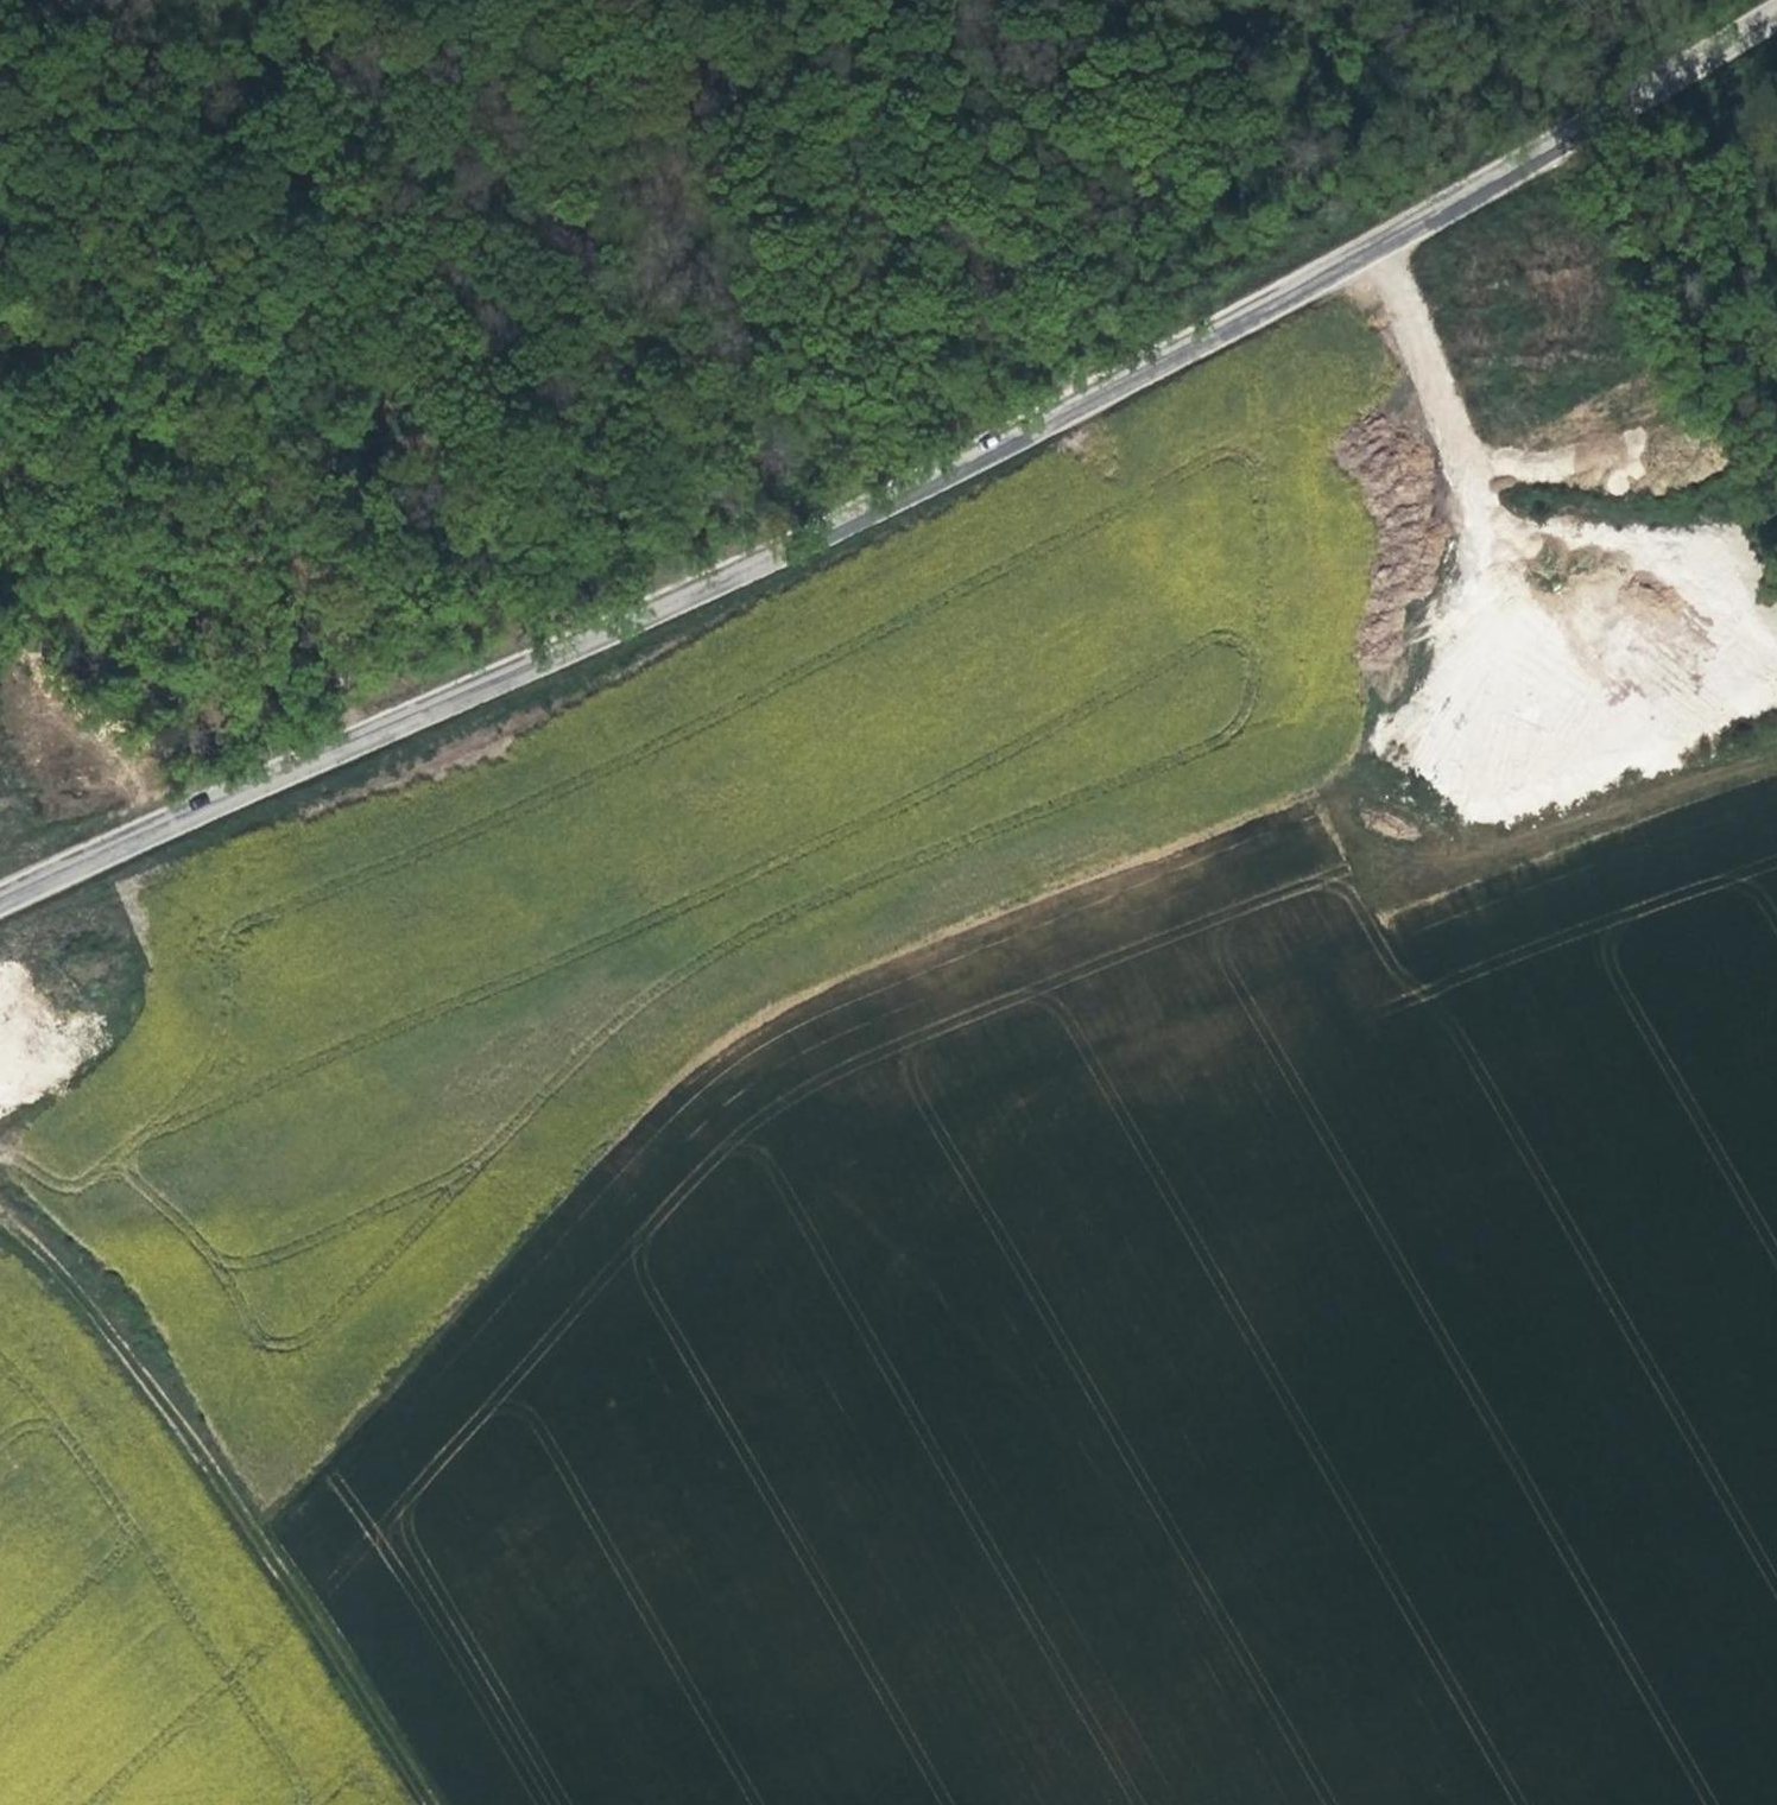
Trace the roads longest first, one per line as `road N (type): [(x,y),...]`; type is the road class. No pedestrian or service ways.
road 1 (unclassified): [(1776,21),(1380,252),(650,615),(0,900)]
road 2 (track): [(432,1804),(249,1502),(79,1289),(0,1206)]

